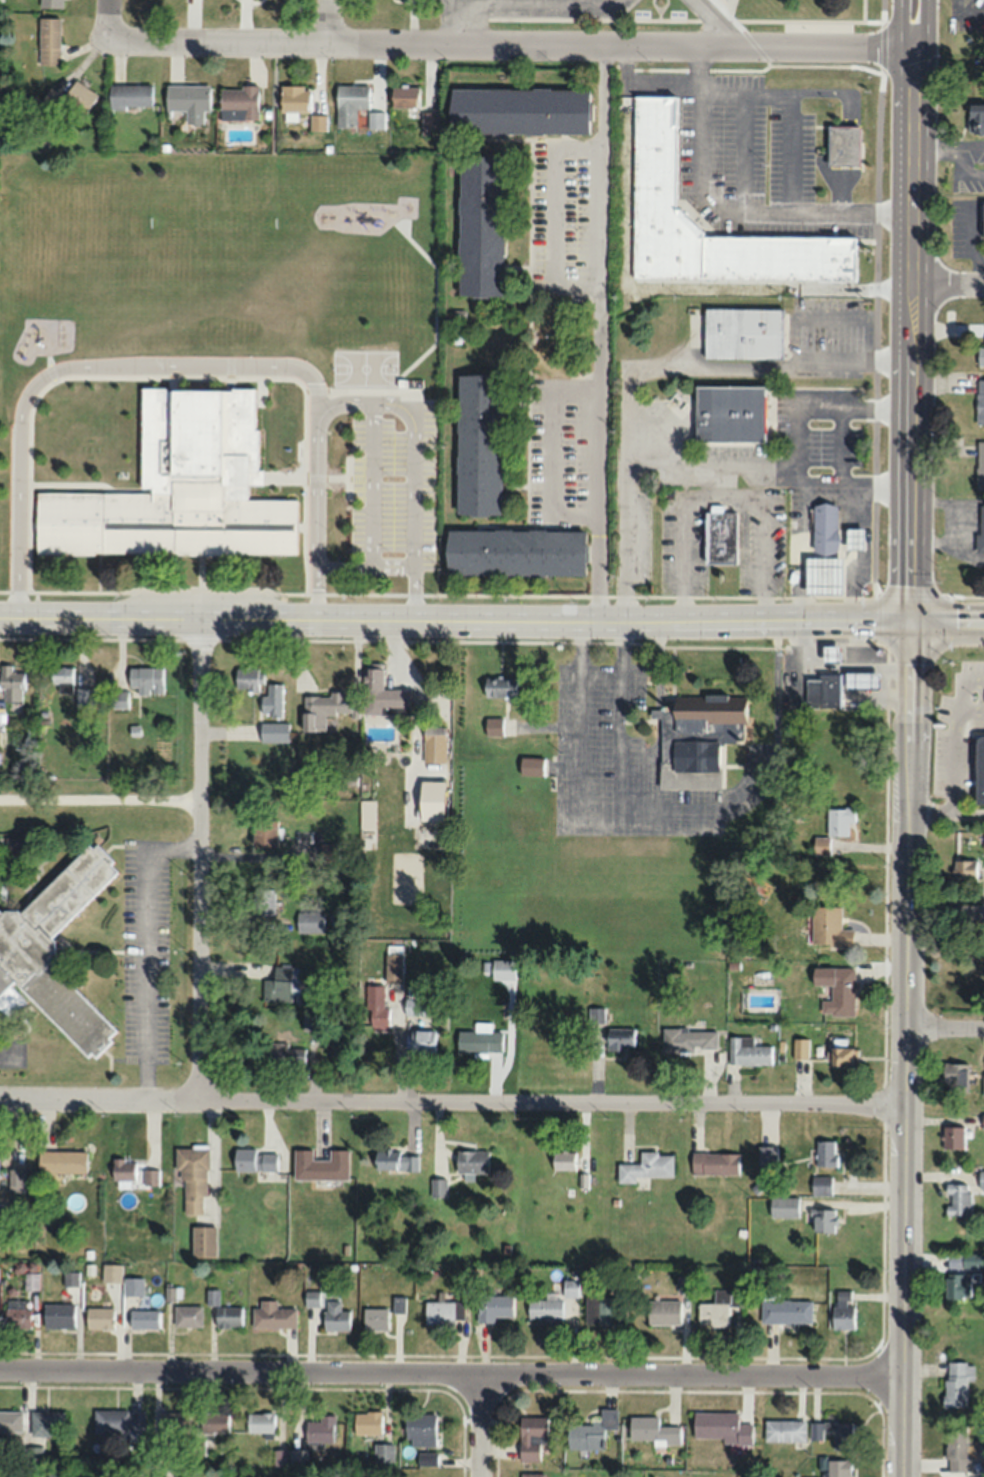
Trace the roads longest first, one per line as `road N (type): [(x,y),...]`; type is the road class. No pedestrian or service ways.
road 1 (residential): [(0,1099),(905,1102)]
road 2 (residential): [(0,1368),(901,1374)]
road 3 (secondary): [(901,1476),(910,627)]
road 4 (residential): [(109,37),(916,47)]
road 5 (secondary): [(910,627),(916,47)]
road 6 (tertiary): [(910,627),(415,621)]
road 7 (residential): [(210,1100),(200,618)]
road 8 (tertiary): [(317,620),(0,617)]
road 9 (residential): [(0,799),(198,799)]

